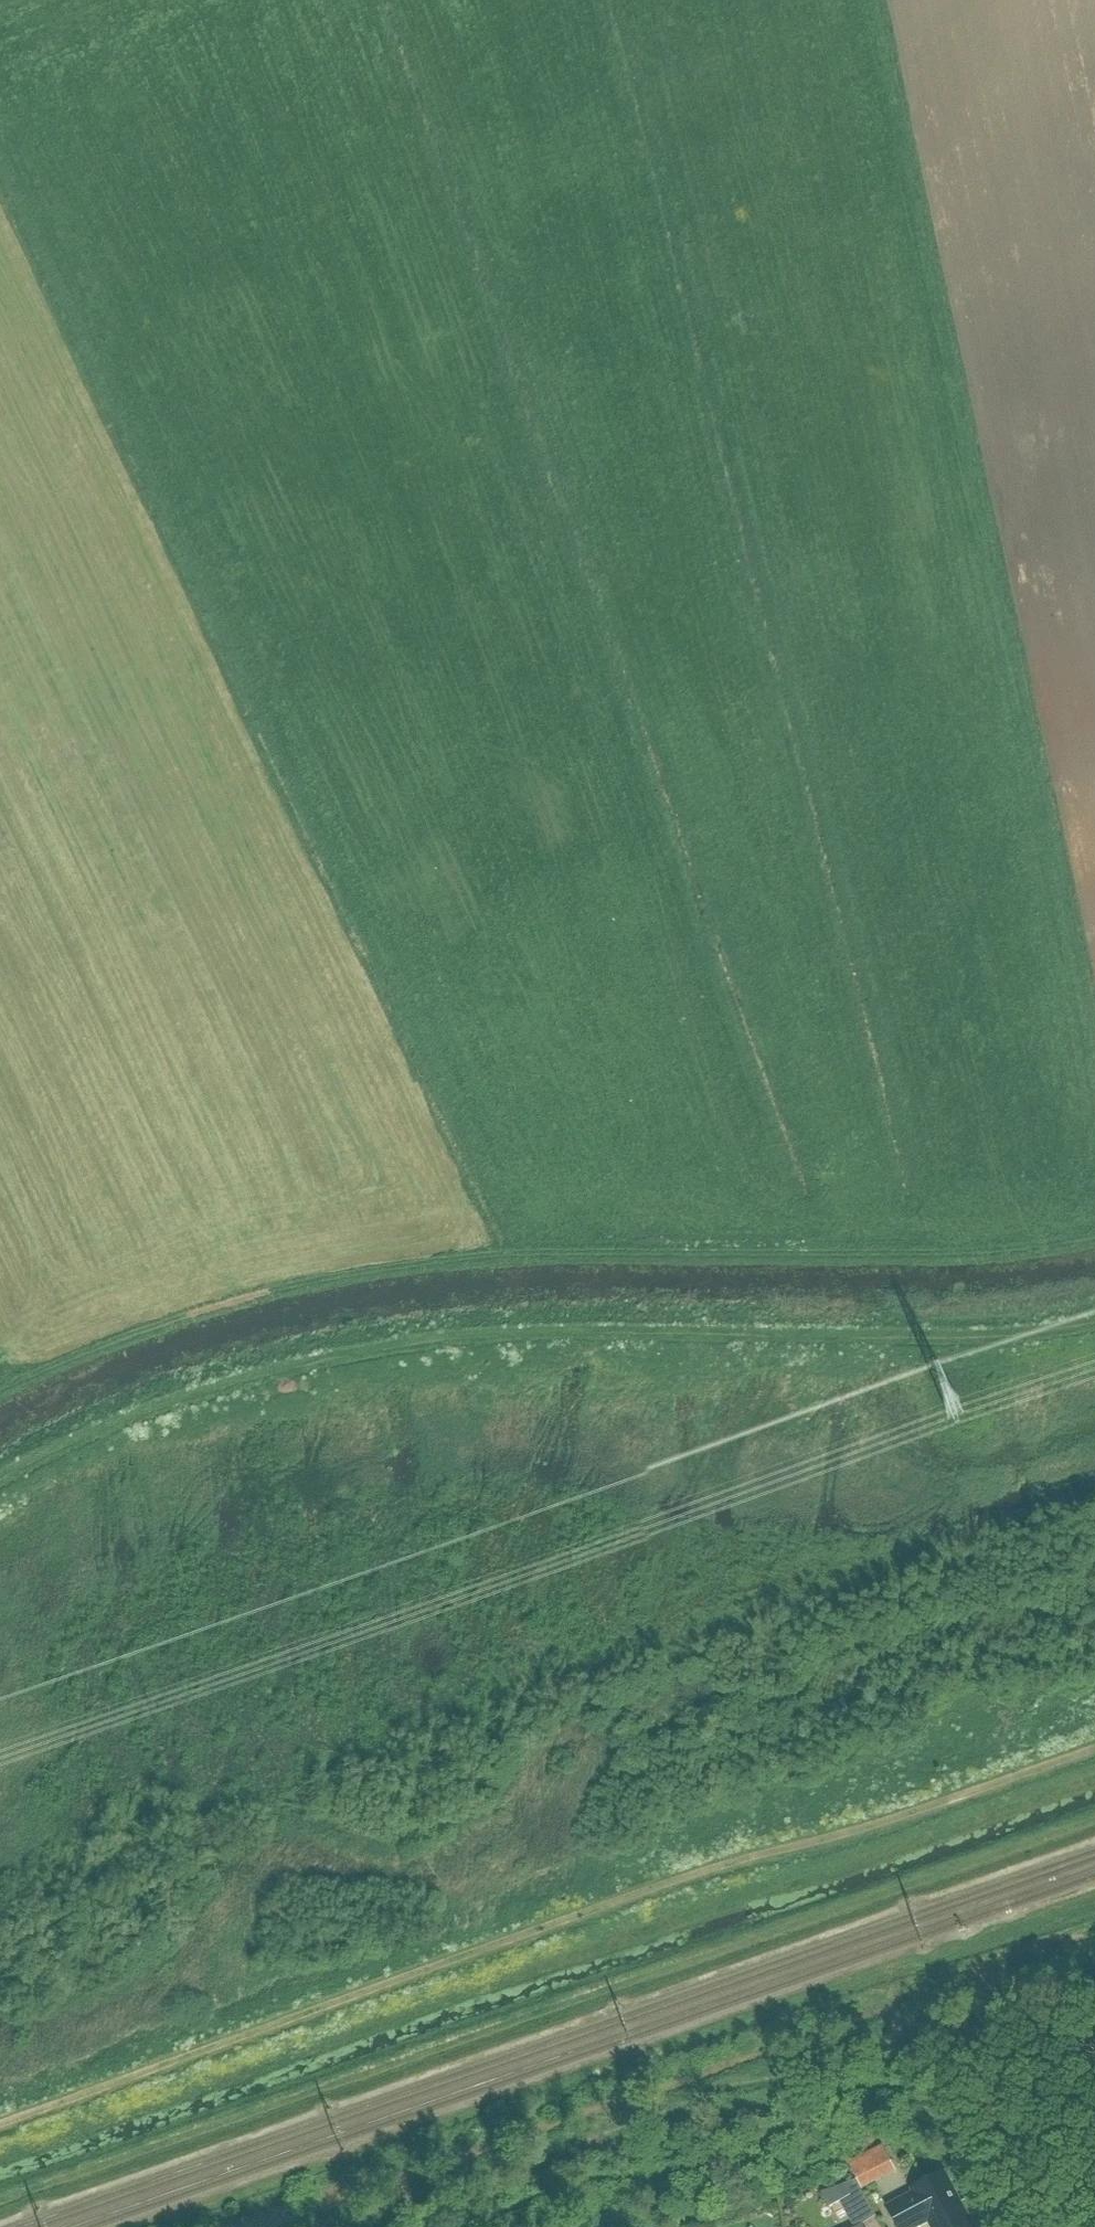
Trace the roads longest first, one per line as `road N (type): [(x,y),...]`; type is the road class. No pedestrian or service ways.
road 1 (track): [(1094,1747),(860,1833),(712,1867),(0,2124)]
road 2 (track): [(1094,1323),(1016,1335),(644,1334),(412,1352),(156,1417),(0,1480)]

